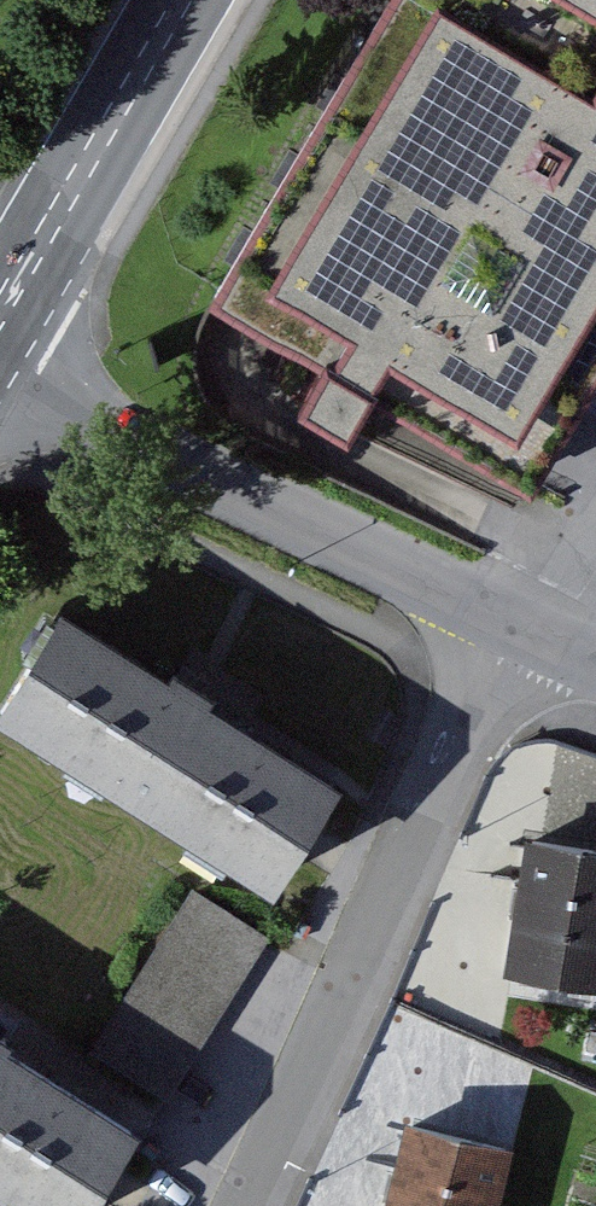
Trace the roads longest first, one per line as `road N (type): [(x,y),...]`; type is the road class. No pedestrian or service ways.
road 1 (residential): [(227,1205),(516,607)]
road 2 (residential): [(0,360),(516,607)]
road 3 (primary): [(0,328),(189,0)]

